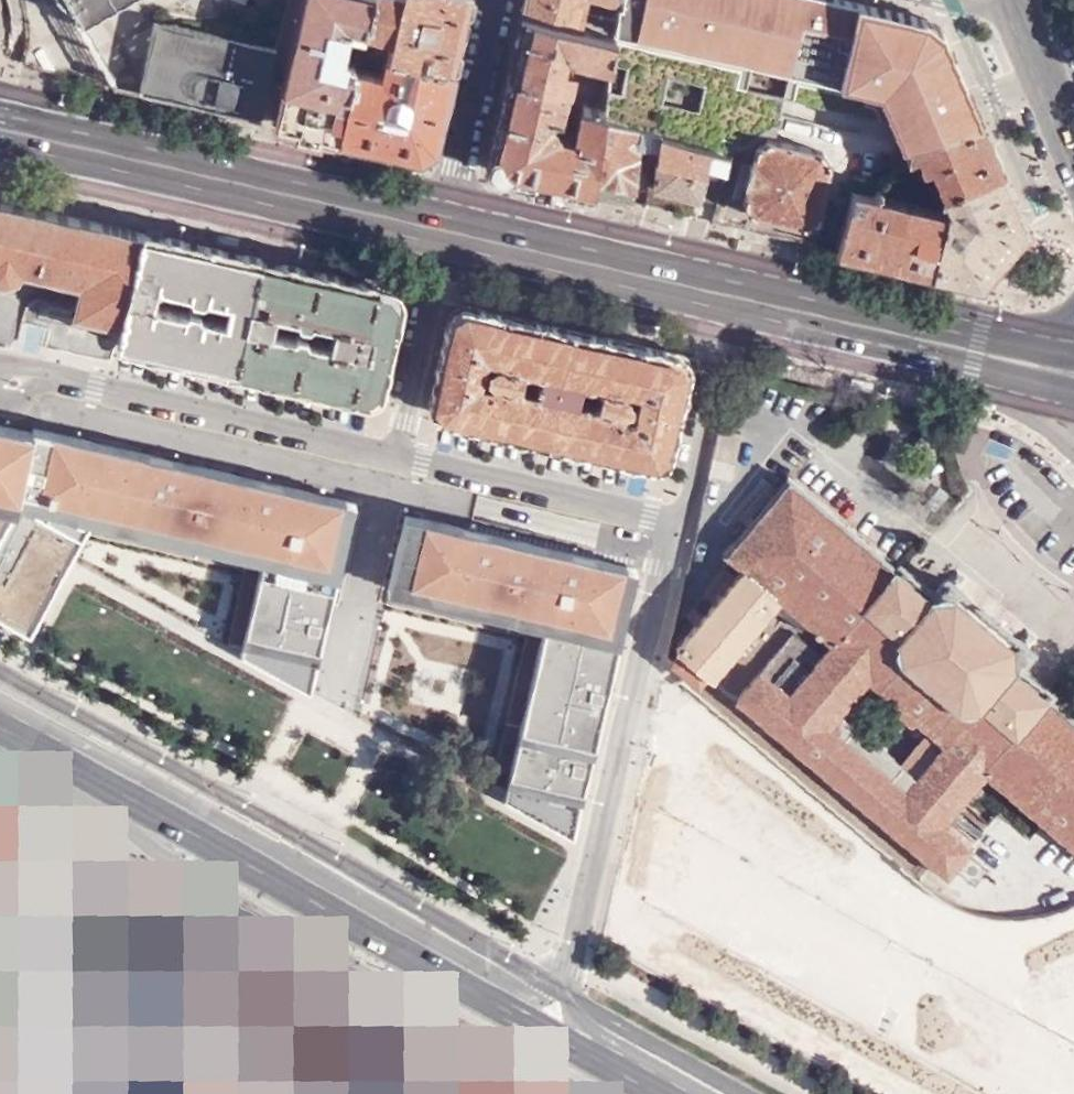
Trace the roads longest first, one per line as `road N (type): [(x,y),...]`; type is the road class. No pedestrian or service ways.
road 1 (secondary): [(559,990),(0,671)]
road 2 (primary): [(0,721),(515,1002)]
road 3 (residential): [(559,990),(674,516)]
road 4 (primary): [(446,230),(0,128)]
road 5 (residential): [(388,451),(0,371)]
road 6 (primary): [(1060,372),(722,295)]
road 7 (residential): [(674,516),(388,451)]
road 8 (primary): [(722,295),(446,230)]
road 9 (residential): [(446,230),(500,0)]
road 10 (residential): [(446,230),(388,451)]
road 11 (residential): [(674,516),(722,295)]
road 12 (secondary): [(745,1093),(559,990)]
road 13 (tertiary): [(1012,15),(1073,159)]

